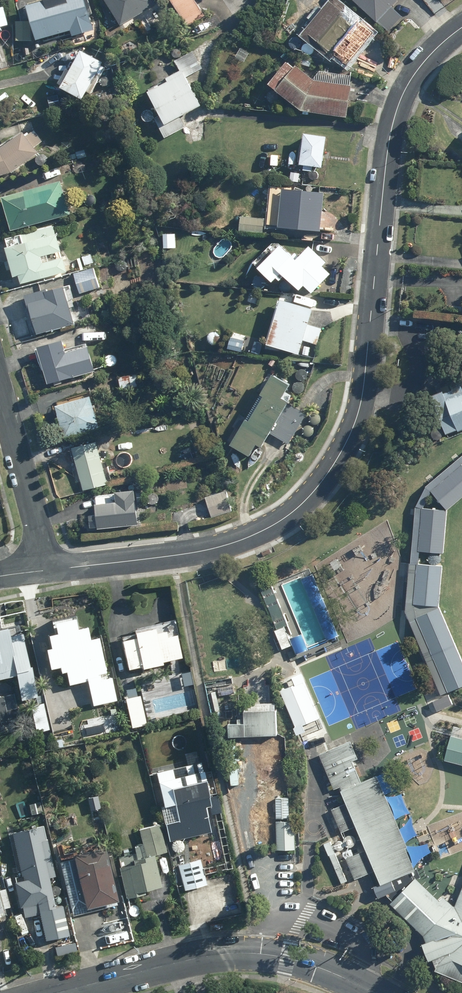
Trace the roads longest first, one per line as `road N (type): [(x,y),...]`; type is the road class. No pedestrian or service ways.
road 1 (tertiary): [(461,28),(419,67),(397,111),(362,398),(317,488),(284,519),(235,542),(48,571)]
road 2 (secondary): [(58,992),(234,953),(318,967),(373,992)]
road 3 (residential): [(0,395),(48,571)]

